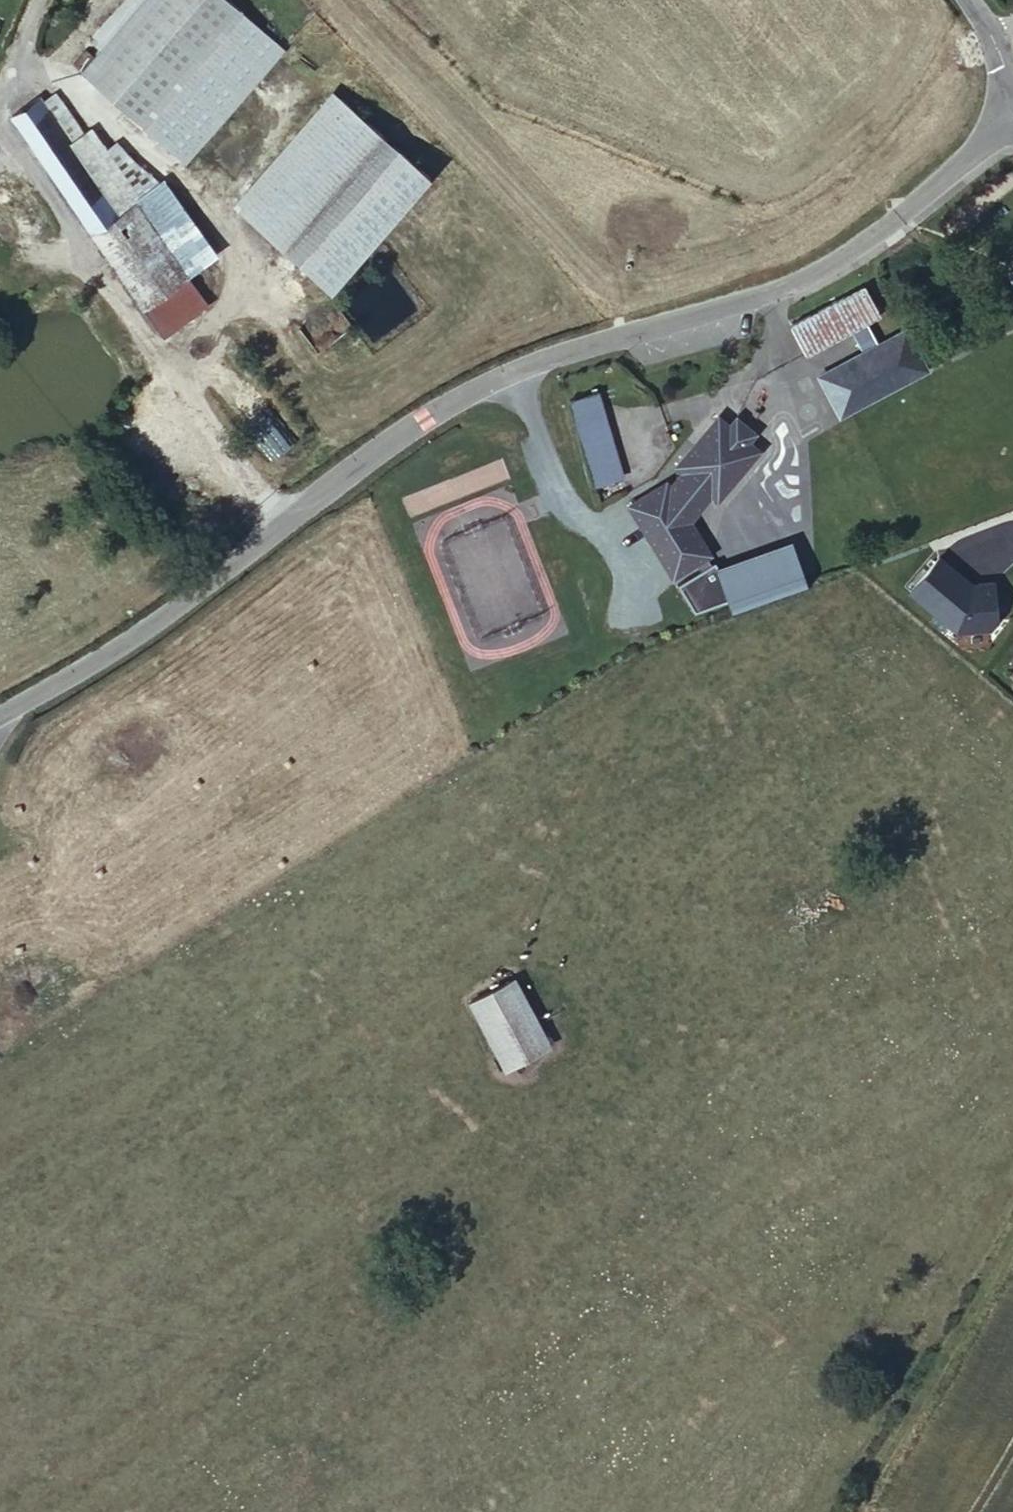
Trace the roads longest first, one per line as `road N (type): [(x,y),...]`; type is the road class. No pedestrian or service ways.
road 1 (unclassified): [(1012,126),(894,223),(819,269),(470,385),(342,470),(113,643),(0,710)]
road 2 (track): [(830,1511),(1012,1218)]

